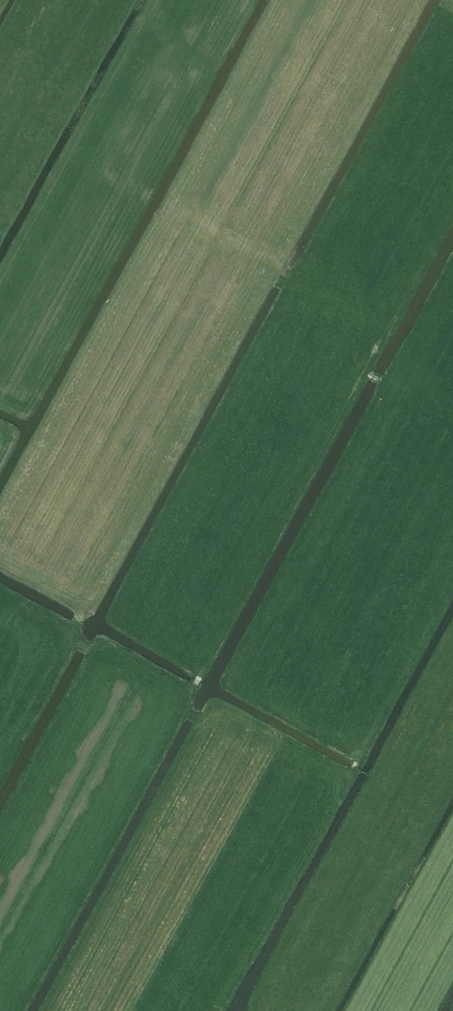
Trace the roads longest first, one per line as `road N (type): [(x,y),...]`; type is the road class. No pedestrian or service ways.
road 1 (track): [(19,1010),(452,213)]

